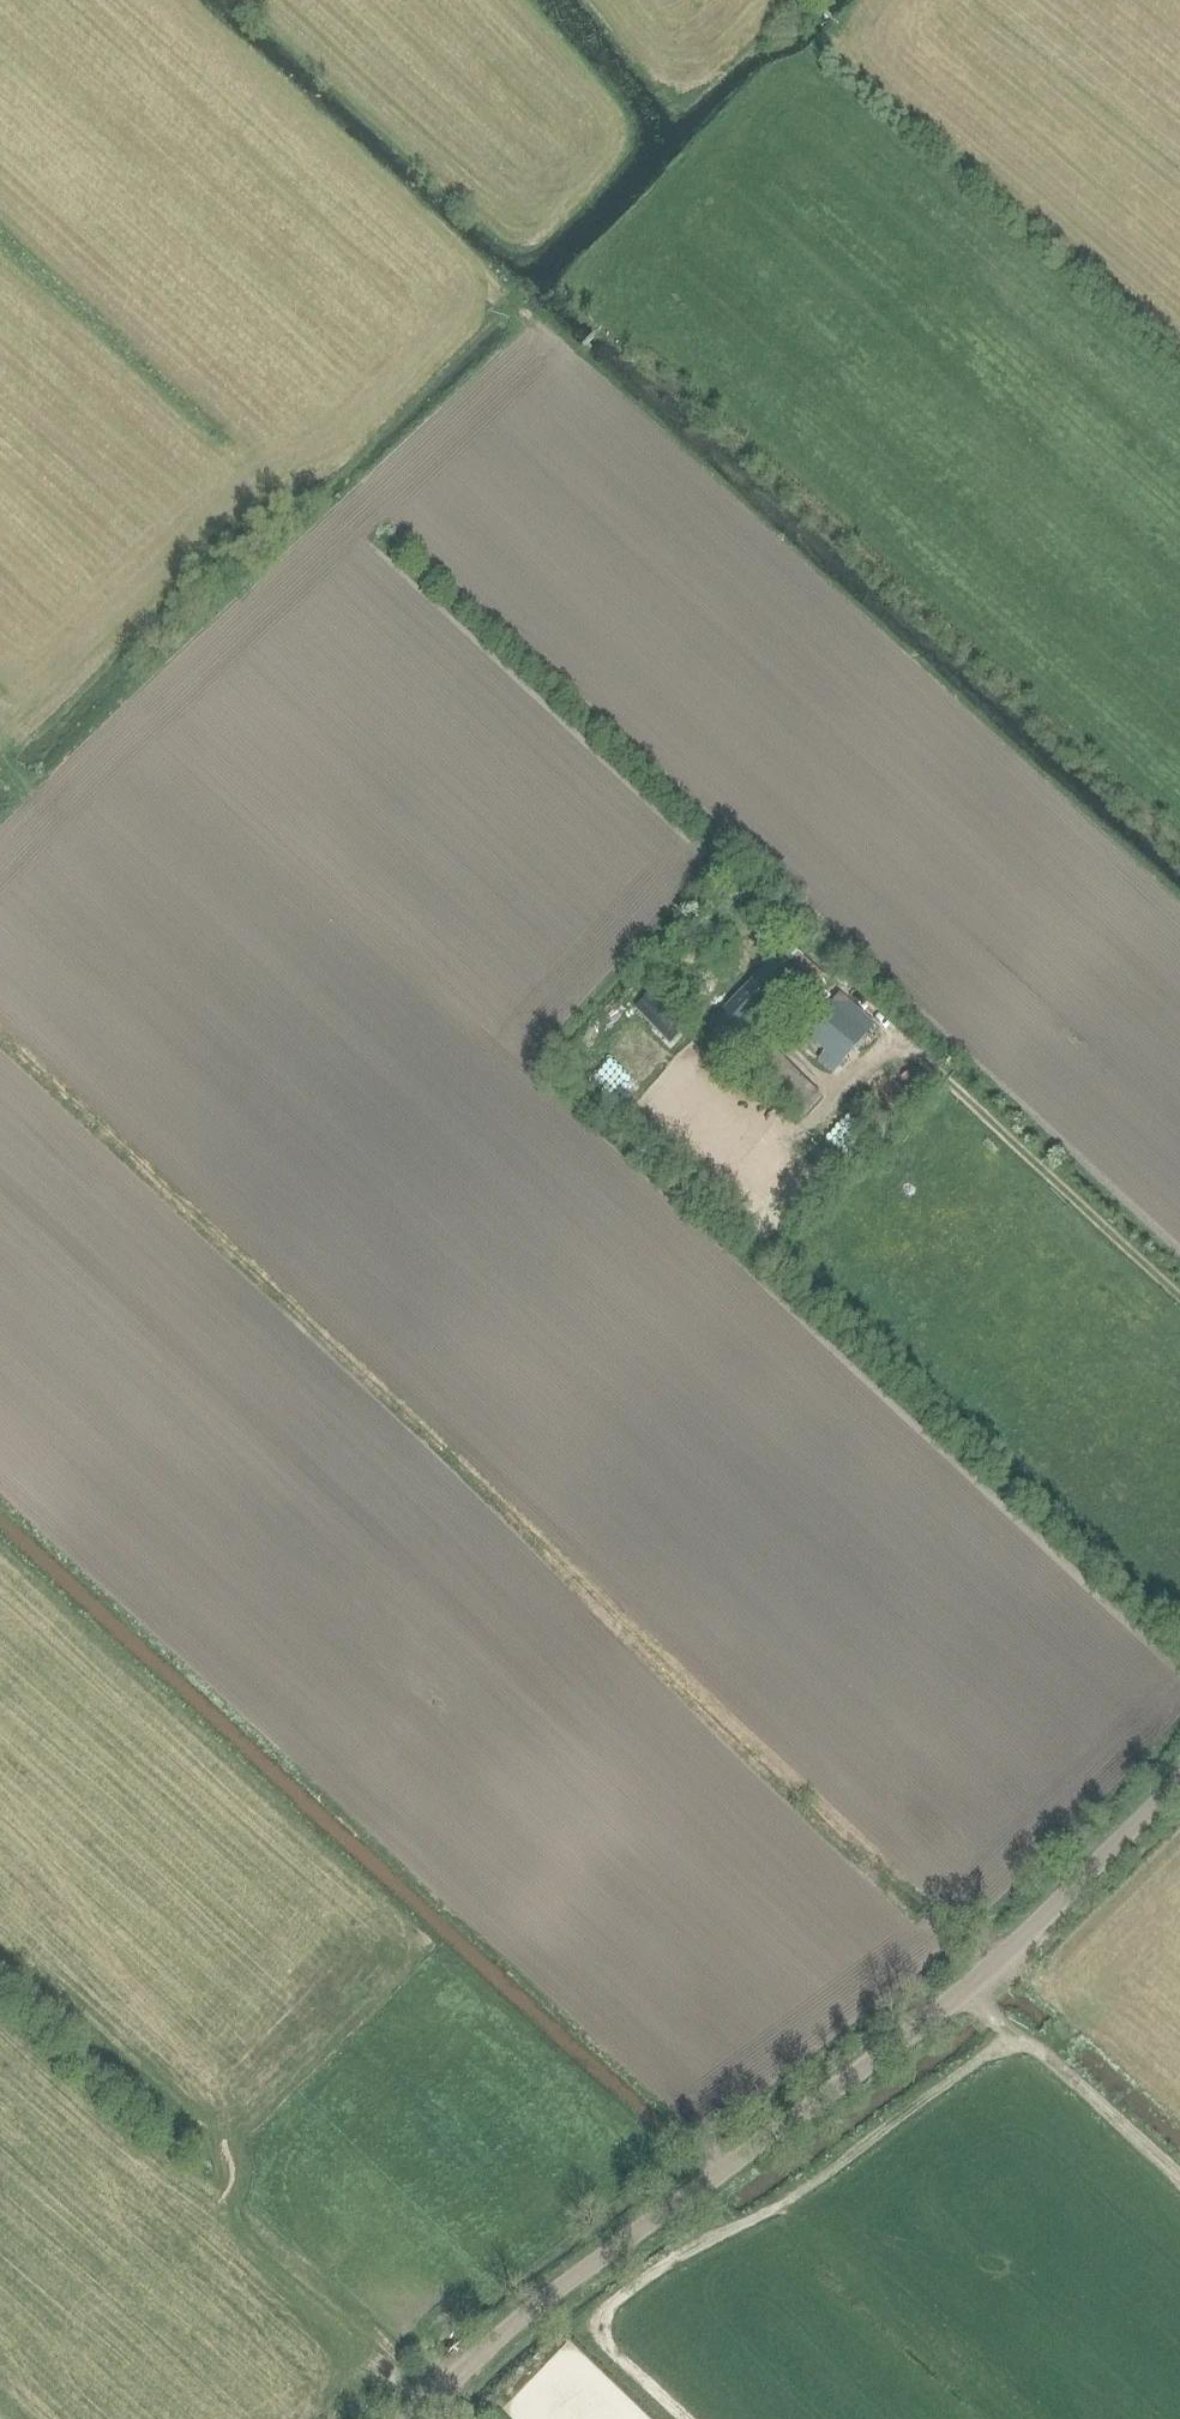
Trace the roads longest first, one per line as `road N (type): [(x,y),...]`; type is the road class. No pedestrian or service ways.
road 1 (tertiary): [(415,2418),(606,2253),(964,1991),(1179,1779)]
road 2 (track): [(1179,1294),(922,1058)]

